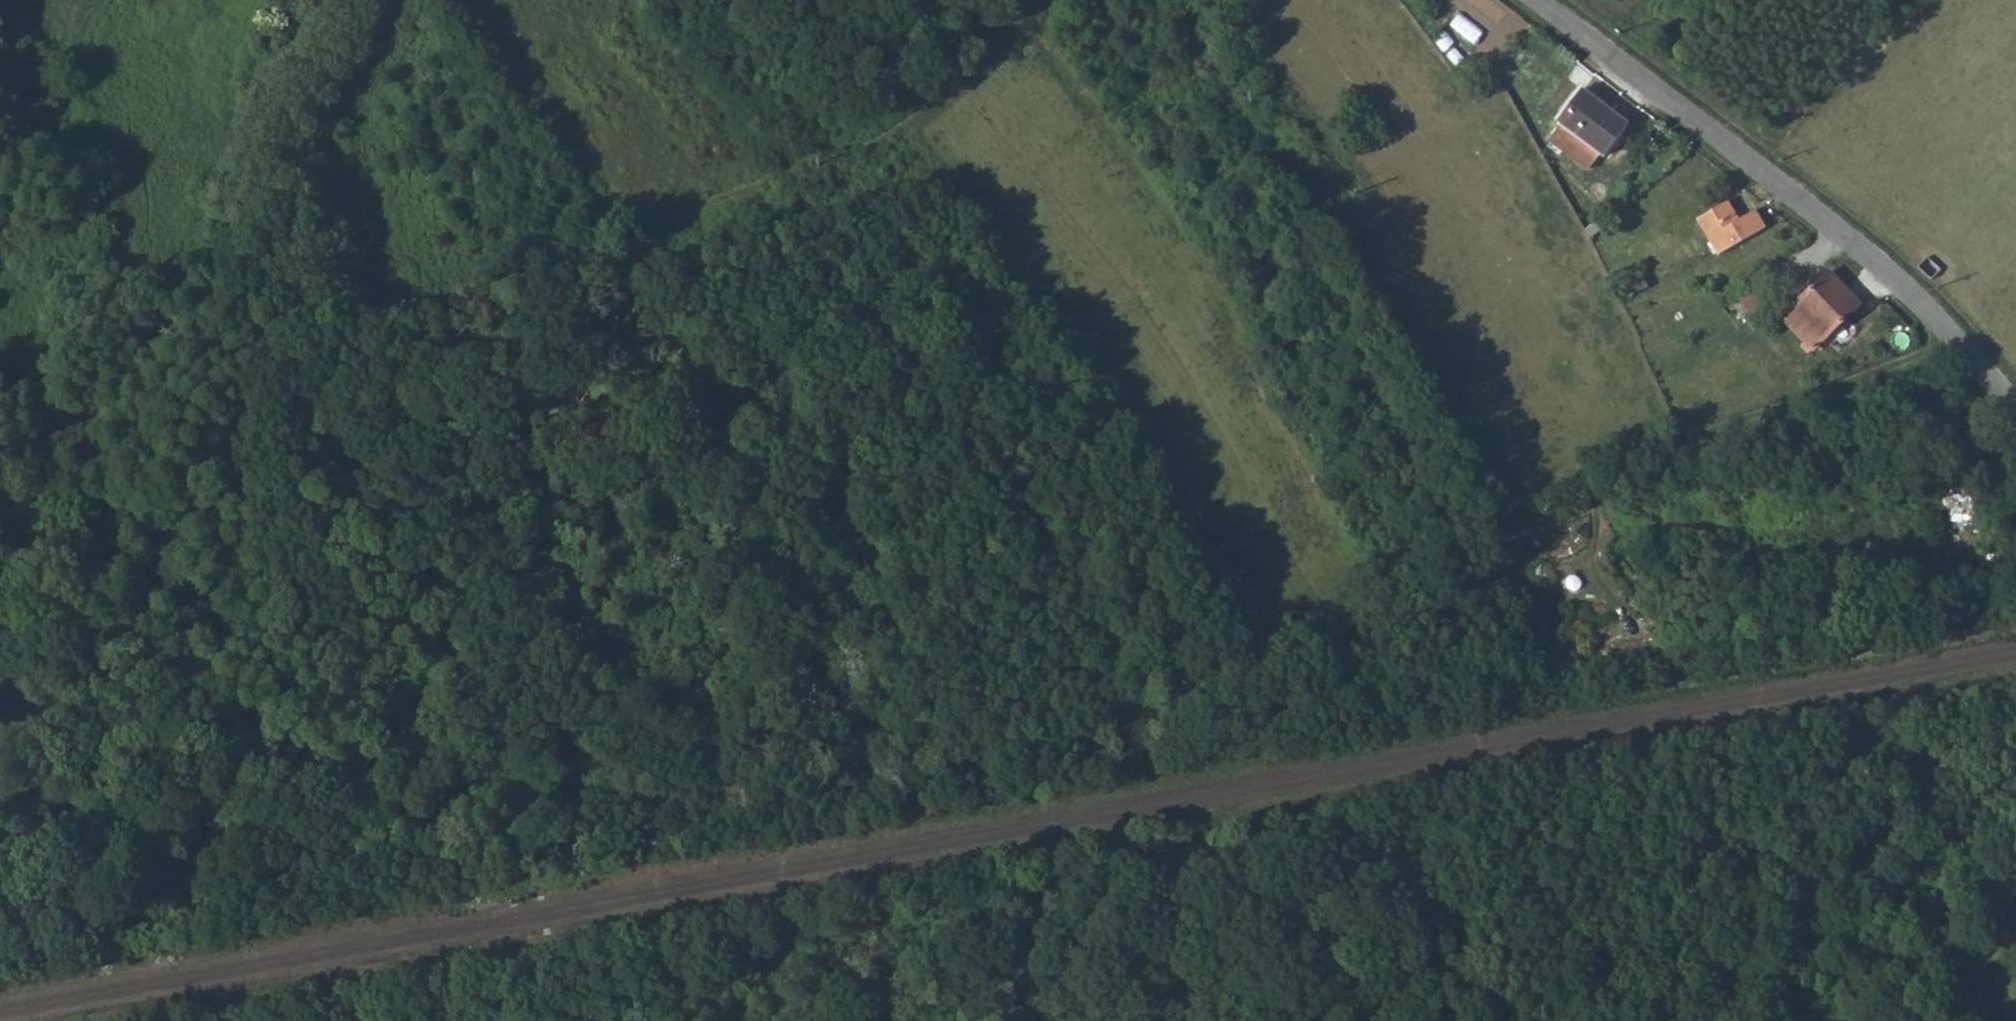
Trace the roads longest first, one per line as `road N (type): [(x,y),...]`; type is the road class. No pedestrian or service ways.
road 1 (tertiary): [(1539,0),(1906,285),(2015,412)]

